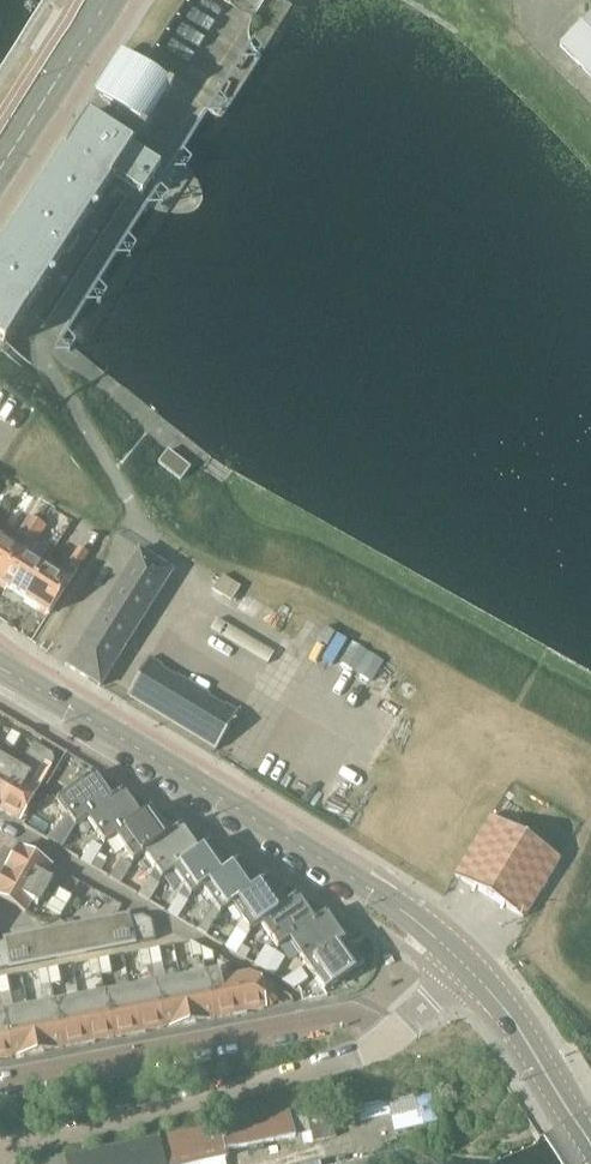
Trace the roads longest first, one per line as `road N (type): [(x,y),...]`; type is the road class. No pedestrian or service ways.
road 1 (tertiary): [(468,964),(412,915),(0,663)]
road 2 (residential): [(0,1140),(363,1056),(401,1028)]
road 3 (residential): [(0,1079),(343,1013),(401,1028)]
road 4 (tertiary): [(590,1146),(501,1002),(468,964)]
road 5 (tertiary): [(0,172),(110,0)]

